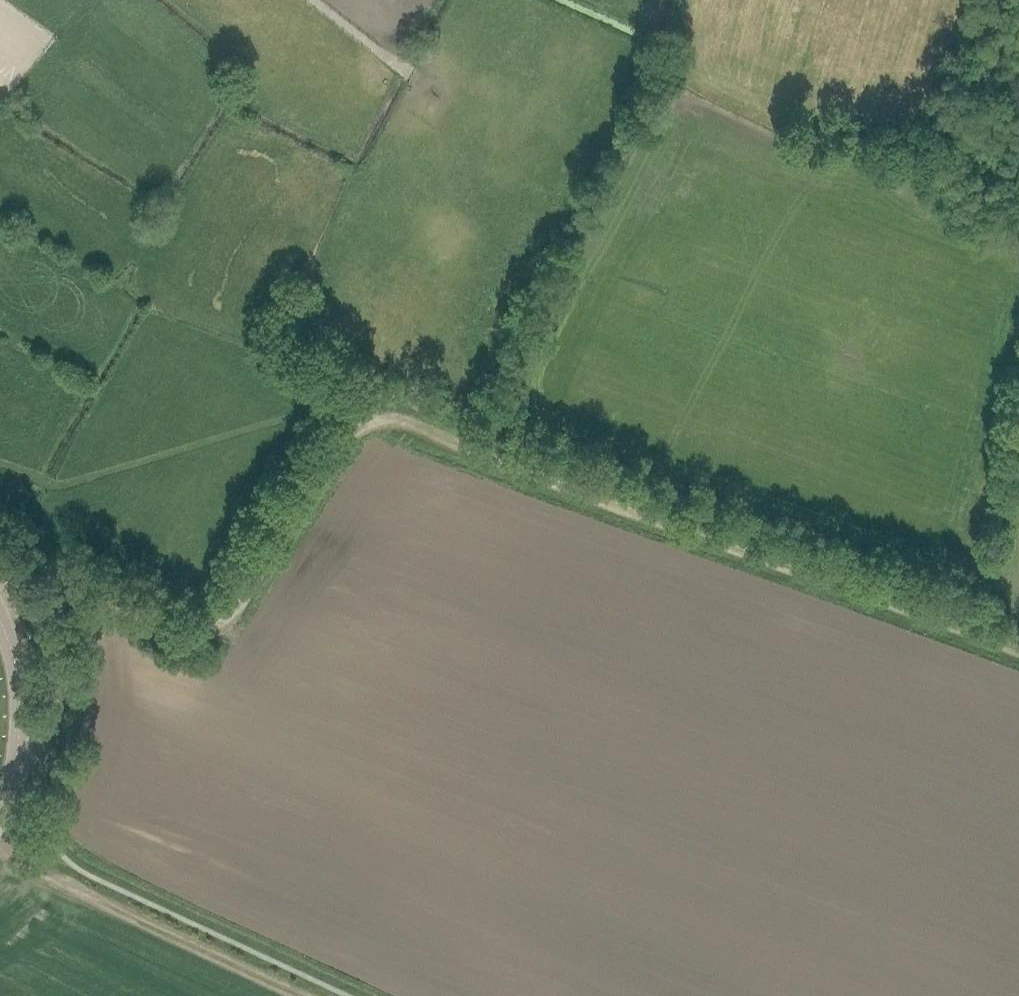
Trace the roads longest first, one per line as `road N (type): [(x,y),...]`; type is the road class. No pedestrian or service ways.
road 1 (track): [(0,575),(188,624),(214,621),(240,602),(358,429),(392,419),(1018,650)]
road 2 (track): [(0,844),(45,873),(308,995)]
road 3 (tertiary): [(0,810),(13,778),(21,714),(14,654),(0,621)]

